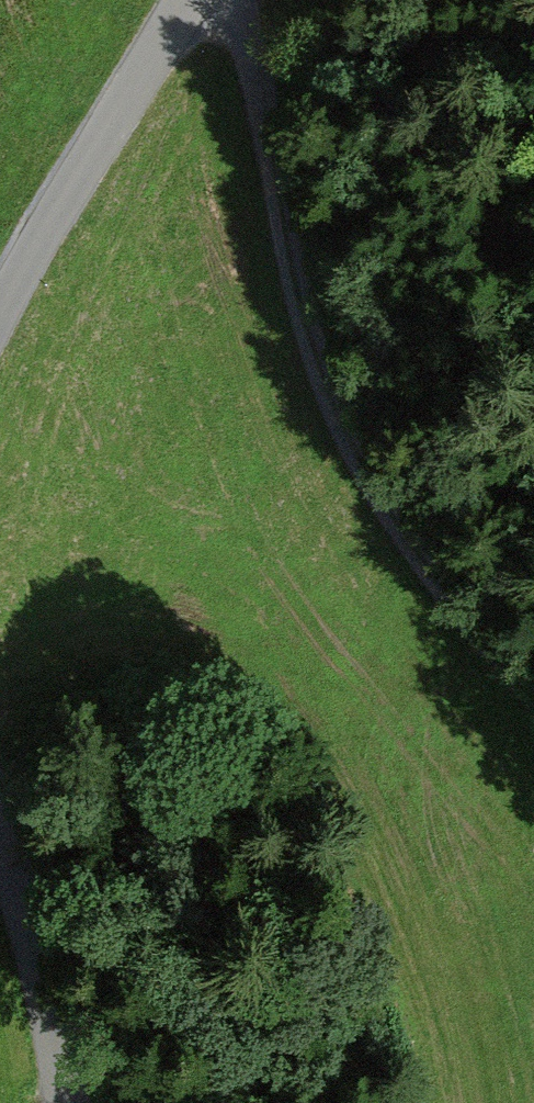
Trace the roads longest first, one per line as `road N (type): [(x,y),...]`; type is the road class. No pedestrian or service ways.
road 1 (track): [(533,701),(432,580),(335,417),(287,261),(242,0)]
road 2 (unclassified): [(189,0),(0,314)]
road 3 (unclassified): [(0,828),(45,987),(66,1102)]

